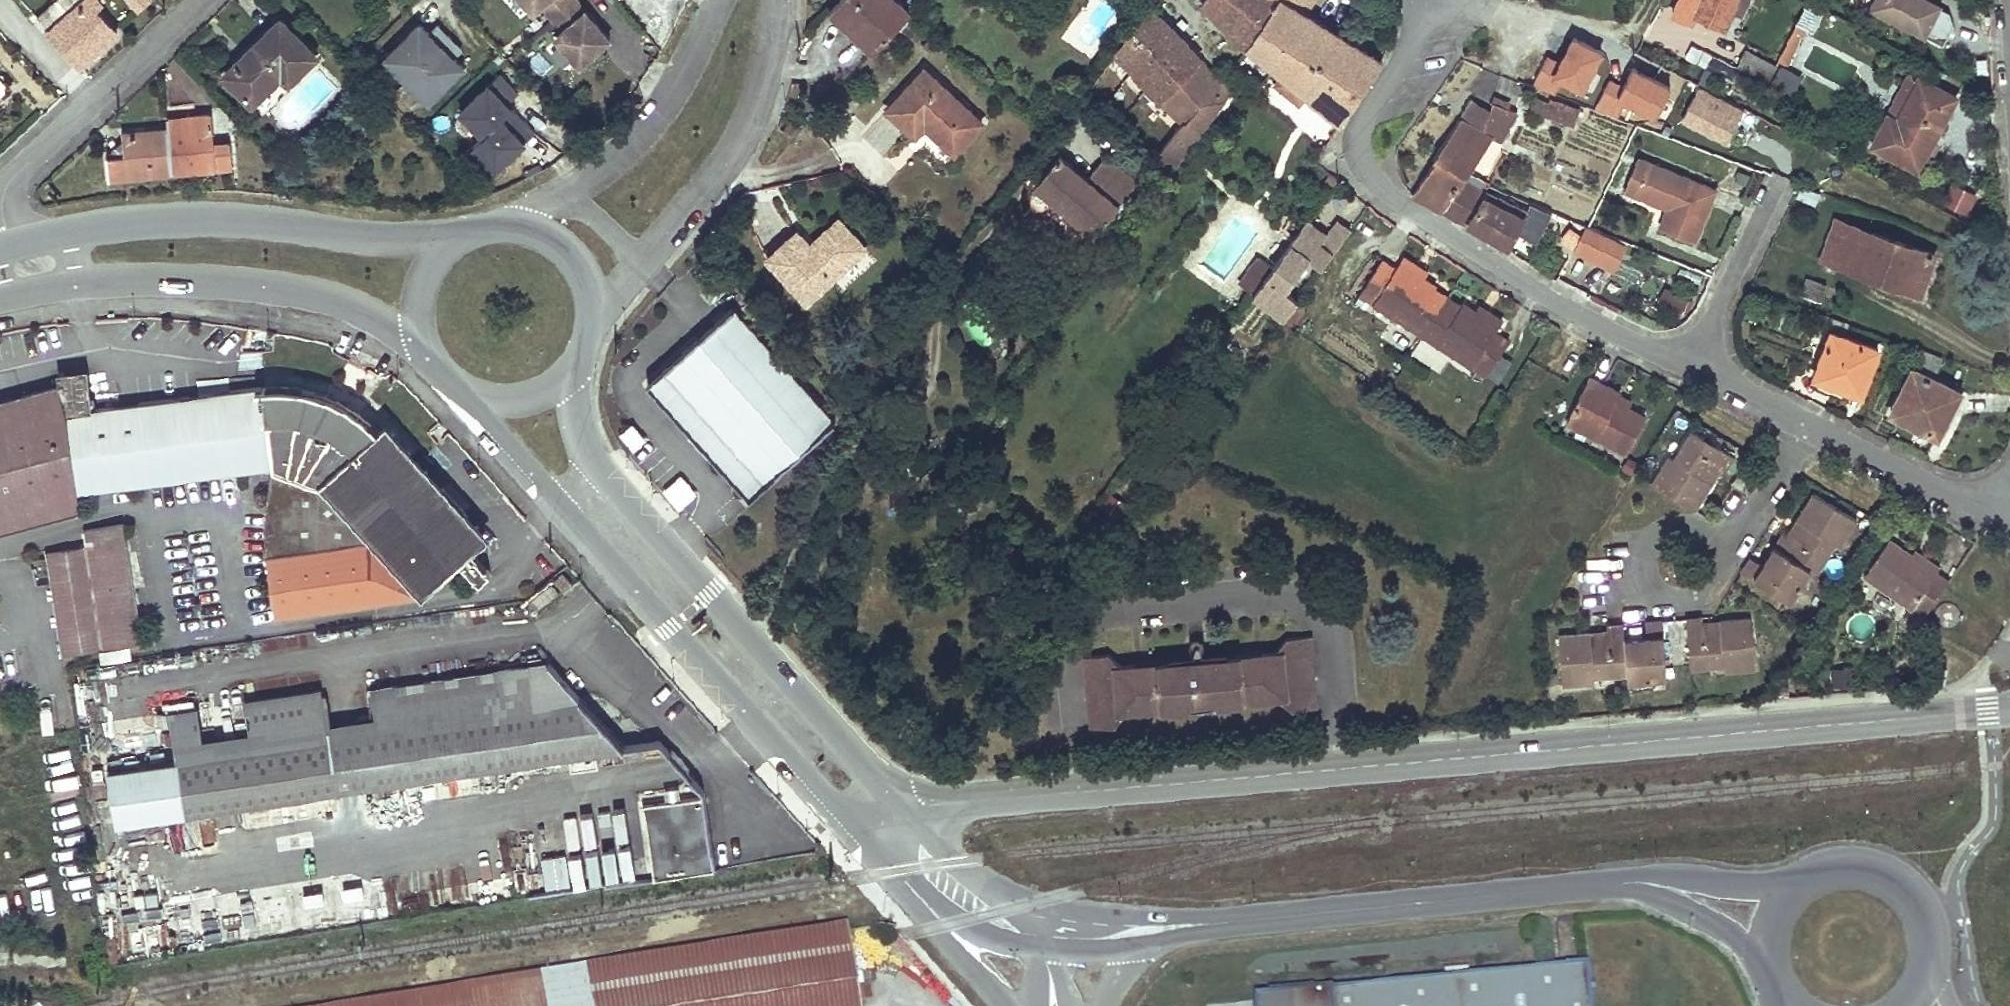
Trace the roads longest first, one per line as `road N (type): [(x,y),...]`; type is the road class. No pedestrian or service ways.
road 1 (tertiary): [(2009,710),(906,809)]
road 2 (residential): [(1809,427),(1556,303),(1382,190),(1364,159),(1362,128),(1418,29),(1415,0)]
road 3 (track): [(1093,139),(1048,150),(956,265),(938,310),(928,389),(835,467),(776,602),(745,634)]
road 4 (tertiary): [(906,809),(592,471),(566,370)]
road 5 (tertiary): [(469,394),(558,503),(843,816)]
road 6 (unclassified): [(1197,924),(1617,883)]
road 7 (tertiary): [(456,235),(329,238),(247,221),(156,220),(65,233)]
road 8 (tertiary): [(73,278),(270,280),(337,301),(424,356)]
road 9 (residential): [(643,262),(735,146),(762,73),(770,0)]
road 10 (residential): [(717,0),(667,103),(611,163),(552,200)]
road 11 (residential): [(2009,499),(1958,498),(1809,427)]
road 12 (unclassified): [(1932,966),(1925,910),(1885,870),(1828,865),(1802,877)]
road 13 (unclassified): [(1802,877),(1761,885),(1682,877),(1617,883)]
road 14 (unclassified): [(1042,931),(955,862),(906,809)]
road 15 (residential): [(6,248),(7,186),(93,101)]
road 16 (unclassified): [(1617,883),(1717,925),(1768,970)]
road 17 (residential): [(1715,544),(1695,527),(1668,527),(1642,557),(1656,594),(1694,601)]
road 18 (unclassified): [(1197,924),(1042,931)]
road 19 (residential): [(1809,427),(1749,526),(1715,544)]
road 20 (unclassified): [(910,886),(1006,1005)]
road 21 (residential): [(93,101),(199,0)]
road 22 (unclassified): [(910,886),(963,920),(1004,932),(1042,931)]
road 23 (tertiary): [(589,316),(585,287),(557,244),(498,223)]
road 24 (tertiary): [(456,235),(435,252),(412,302),(424,356)]
road 25 (residential): [(0,4),(93,101)]
road 26 (unclassified): [(1104,1005),(1144,951),(1197,924)]

